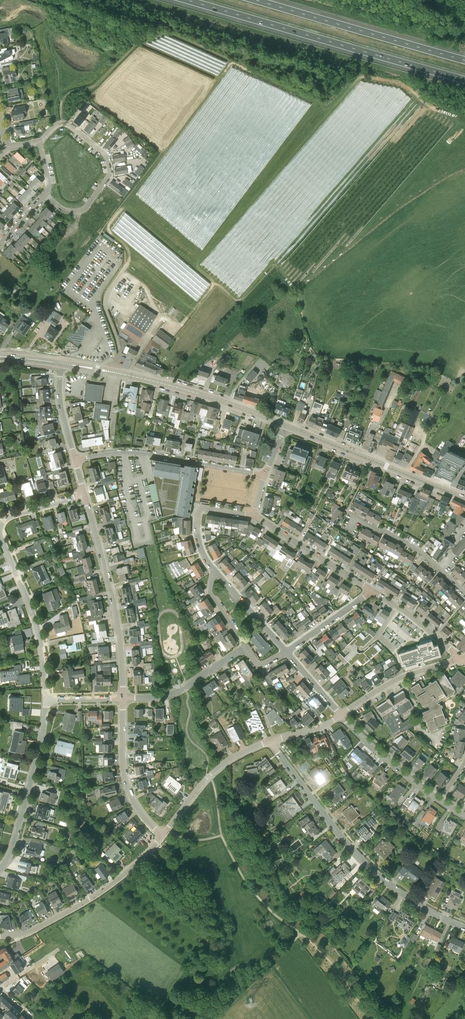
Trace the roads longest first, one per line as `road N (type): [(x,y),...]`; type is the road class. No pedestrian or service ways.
road 1 (motorway): [(183,0),(464,80)]
road 2 (residential): [(464,927),(389,884),(354,851),(270,741)]
road 3 (secondary): [(286,425),(177,386),(61,363)]
road 4 (motorway): [(464,59),(256,0)]
road 5 (residential): [(122,700),(116,615),(85,495)]
road 6 (tertiary): [(0,936),(32,931),(92,897),(161,836)]
road 7 (secondary): [(464,499),(286,425)]
road 8 (residential): [(46,195),(65,210),(81,211),(110,173),(106,154),(70,125),(57,124),(39,142)]
road 9 (residential): [(264,475),(133,453),(75,459)]
road 10 (residential): [(0,869),(13,848),(47,700)]
road 11 (residential): [(47,700),(34,612),(0,535)]
road 12 (tertiary): [(161,836),(222,765),(270,741)]
road 13 (residential): [(161,836),(124,778),(122,700)]
road 14 (residential): [(464,591),(384,531),(355,519),(349,530)]
road 15 (residential): [(373,591),(254,516)]
road 16 (residential): [(122,700),(177,691),(245,647)]
road 17 (tertiary): [(341,715),(397,679),(461,659)]
road 18 (residential): [(440,800),(341,715)]

